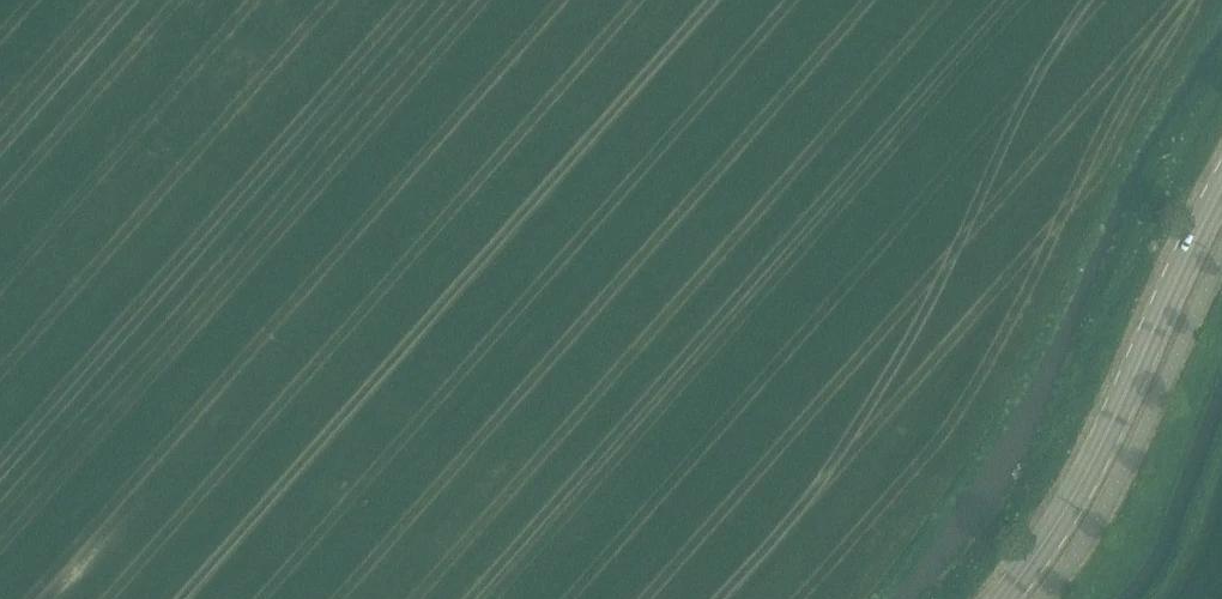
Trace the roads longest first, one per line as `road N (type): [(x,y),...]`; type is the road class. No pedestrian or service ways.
road 1 (secondary): [(1003,598),(1103,443),(1221,186)]

